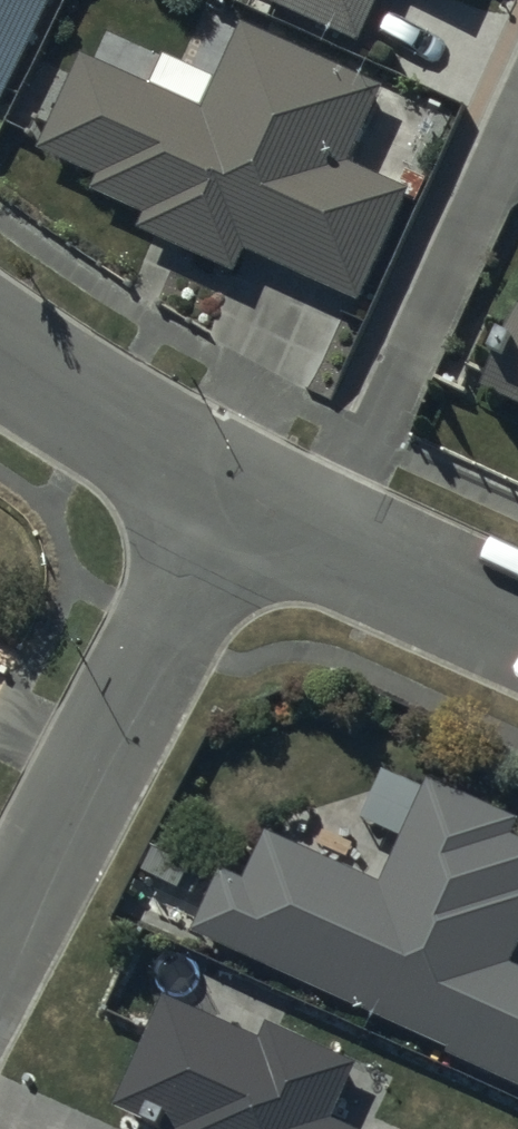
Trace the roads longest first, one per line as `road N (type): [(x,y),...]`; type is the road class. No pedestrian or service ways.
road 1 (residential): [(230,490),(0,951)]
road 2 (residential): [(333,538),(517,119)]
road 3 (residential): [(230,490),(0,356)]
road 4 (residential): [(517,623),(333,538)]

